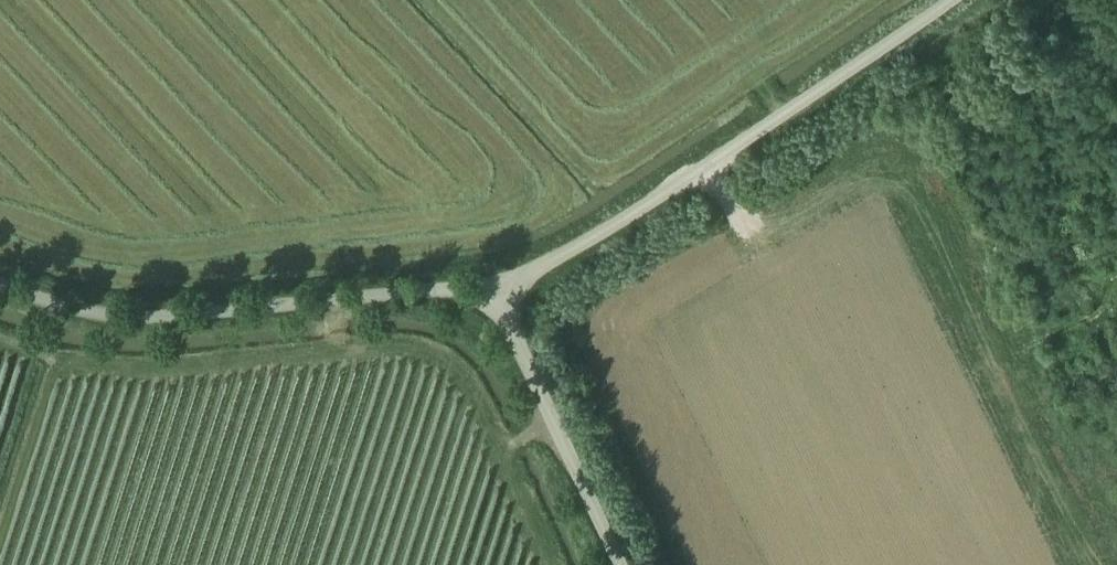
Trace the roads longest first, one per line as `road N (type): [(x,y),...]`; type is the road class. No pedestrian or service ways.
road 1 (unclassified): [(507,292),(955,0)]
road 2 (unclassified): [(507,292),(446,292),(163,331),(99,326),(0,290)]
road 3 (unclassified): [(632,564),(507,292)]

